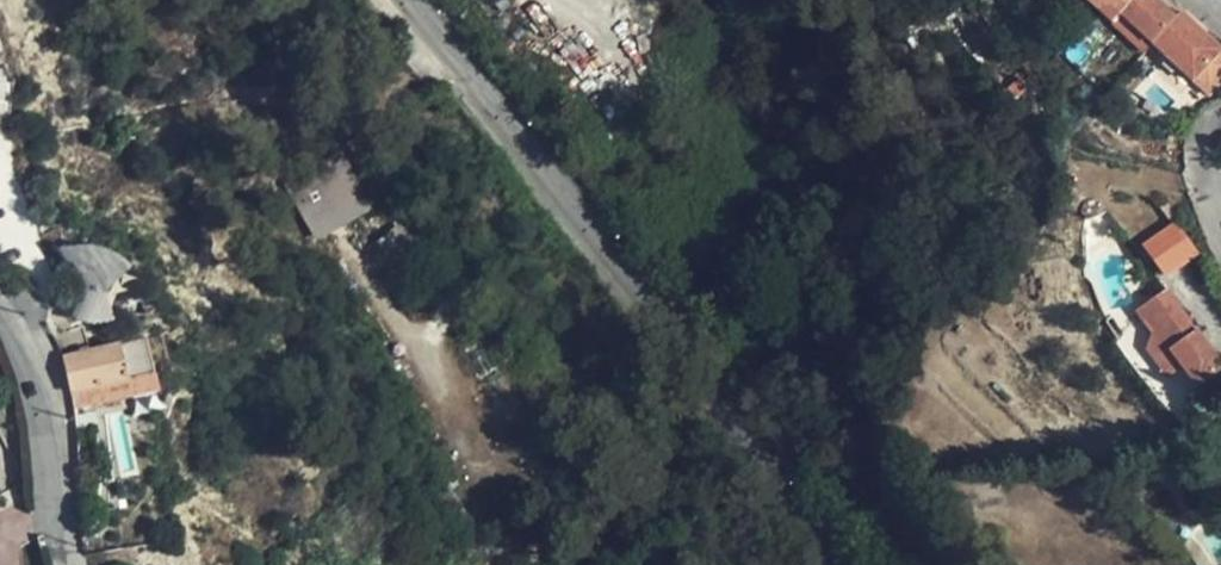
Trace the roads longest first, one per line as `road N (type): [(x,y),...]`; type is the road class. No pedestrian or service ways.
road 1 (unclassified): [(826,564),(771,468),(410,0)]
road 2 (residential): [(70,564),(43,389),(0,302)]

